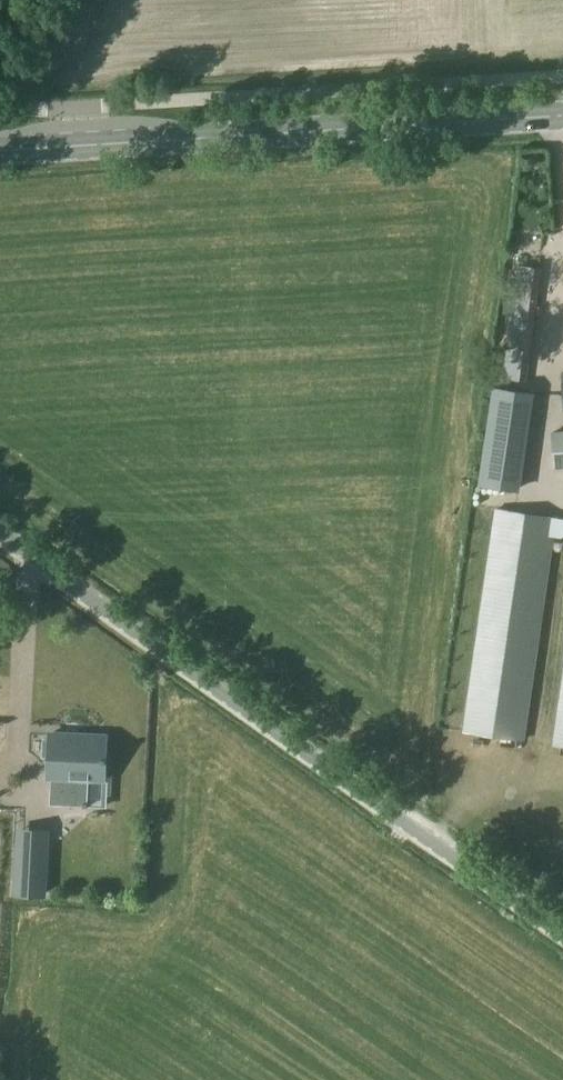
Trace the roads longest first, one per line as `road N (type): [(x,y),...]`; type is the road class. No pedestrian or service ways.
road 1 (unclassified): [(562,933),(0,532)]
road 2 (secondary): [(0,161),(562,122)]

